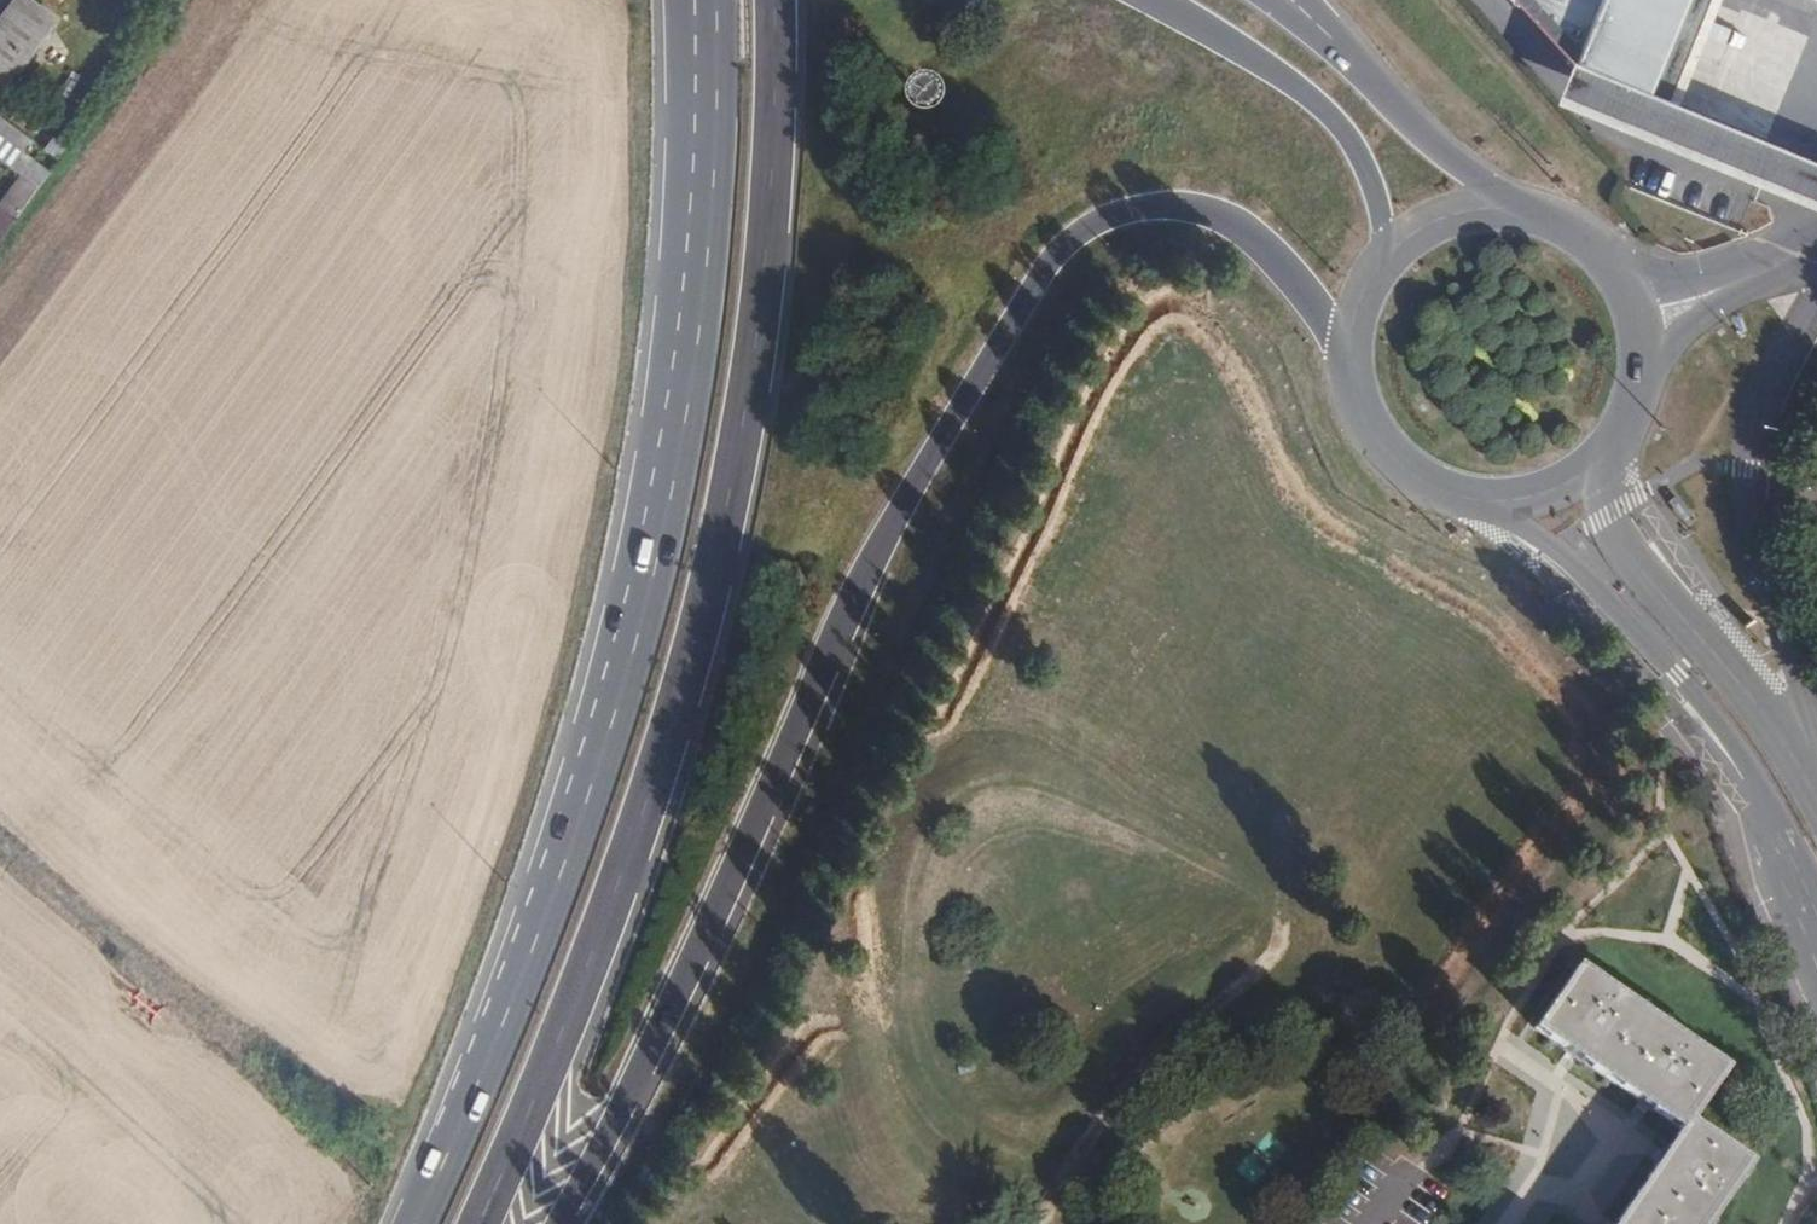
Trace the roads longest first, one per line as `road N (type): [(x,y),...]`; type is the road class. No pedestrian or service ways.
road 1 (primary): [(554,1223),(675,999),(899,506),(1061,246),(1133,206),(1200,207),(1265,245),(1348,357)]
road 2 (primary): [(480,1223),(625,866),(712,572),(763,289),(776,0)]
road 3 (primary): [(717,53),(698,336),(655,568),(613,718),(533,947),(416,1223)]
road 4 (secondary): [(1484,502),(1600,593),(1675,677),(1748,795),(1816,939)]
road 5 (track): [(0,845),(359,1160)]
road 6 (secondary): [(1816,806),(1612,513),(1603,457)]
road 7 (primary): [(1157,0),(1302,89),(1345,131),(1369,176),(1385,256)]
road 8 (secondary): [(1603,457),(1628,422),(1642,381),(1640,317),(1623,278),(1596,244),(1560,220),(1519,208)]
road 9 (primary): [(1519,208),(1427,139),(1313,22)]
road 10 (secondary): [(1348,357),(1359,410),(1388,456),(1432,487),(1484,502)]
road 11 (secondary): [(1519,208),(1446,215),(1385,256)]
road 12 (secondary): [(1484,502),(1549,493),(1603,457)]

